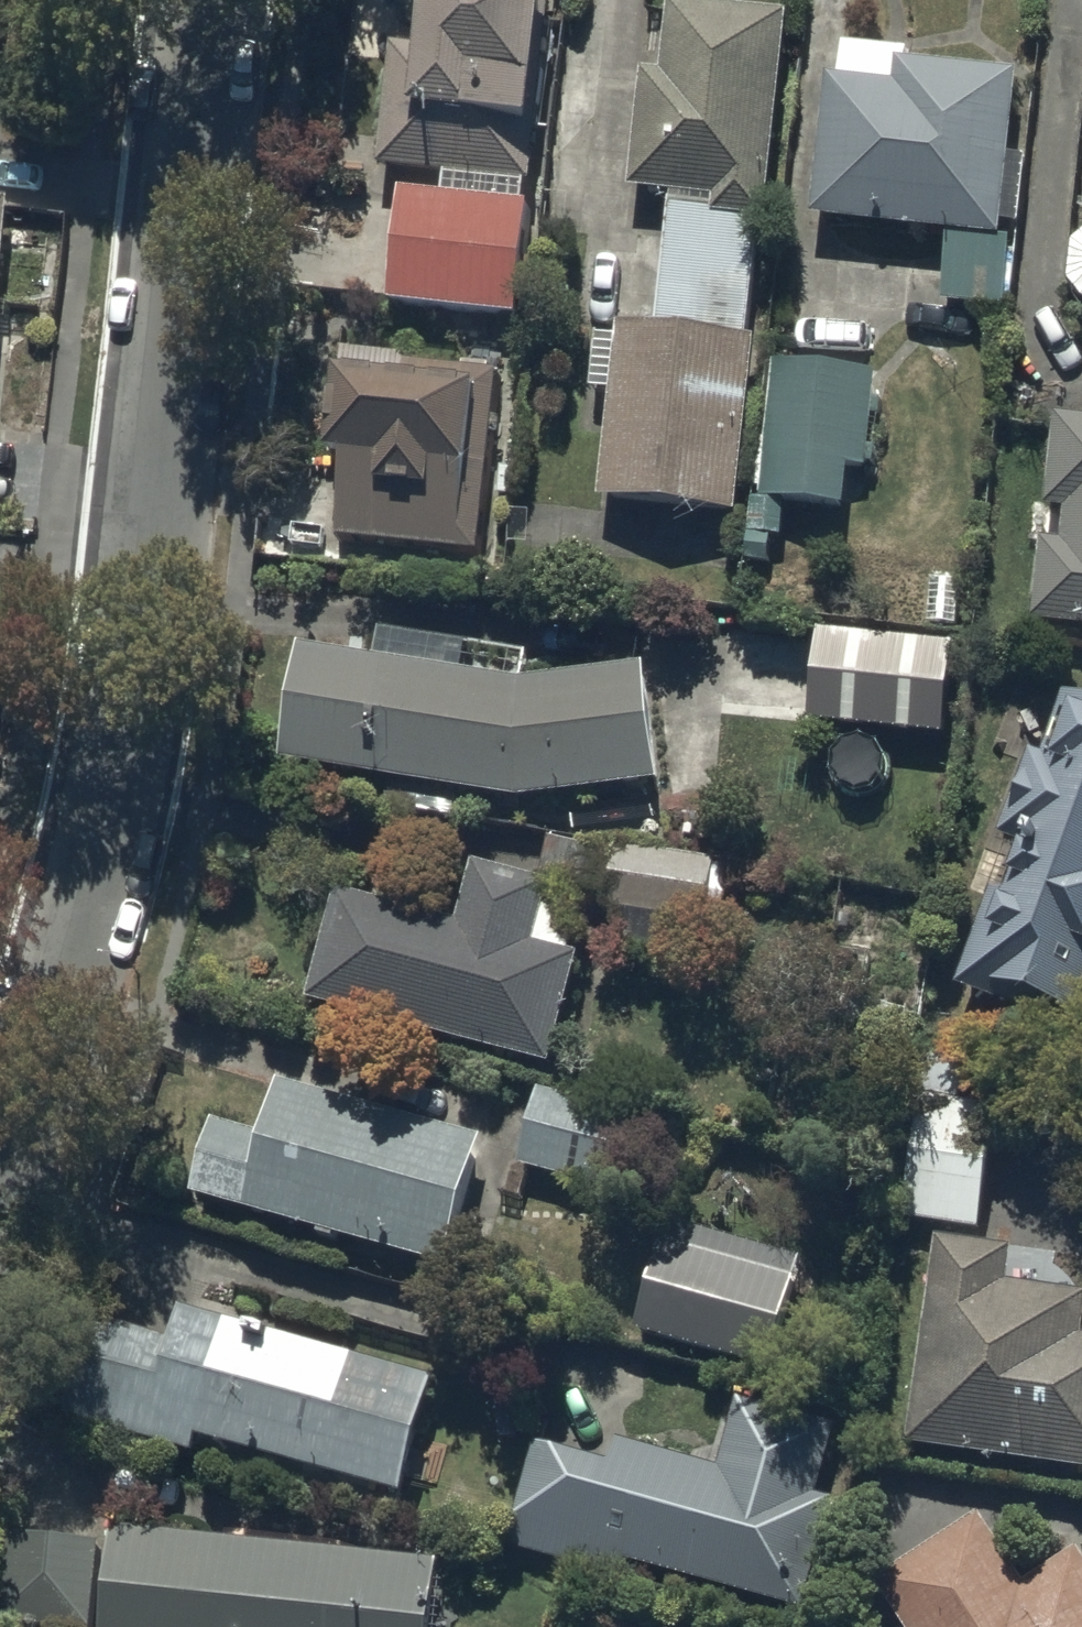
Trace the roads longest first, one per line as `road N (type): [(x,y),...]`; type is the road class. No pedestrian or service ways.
road 1 (residential): [(203,0),(99,929),(0,1163)]

